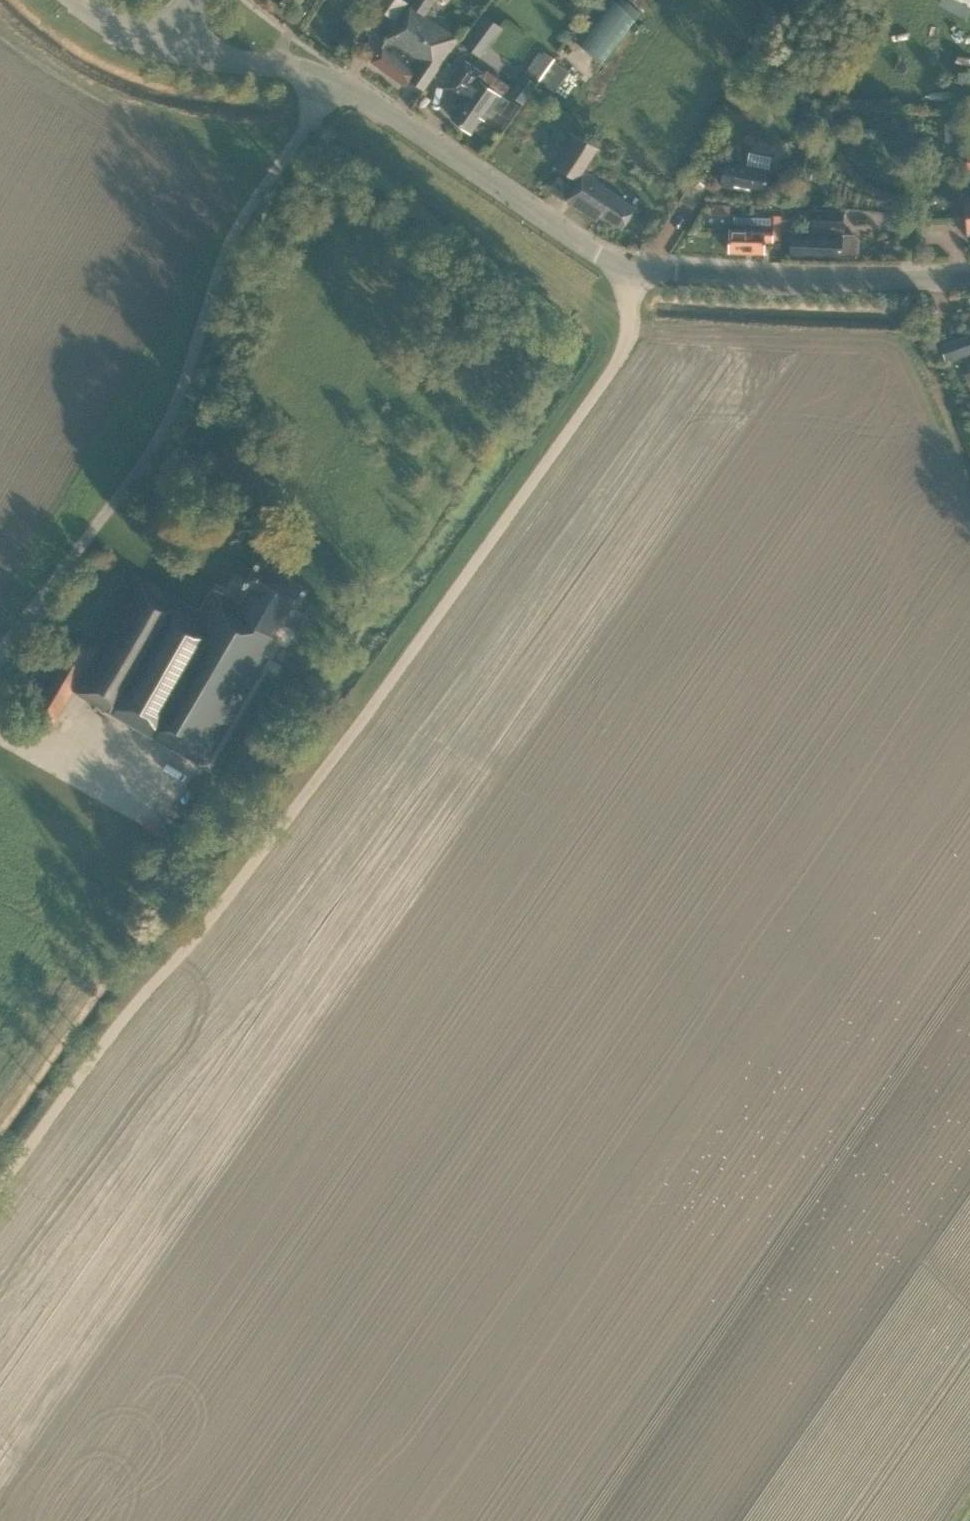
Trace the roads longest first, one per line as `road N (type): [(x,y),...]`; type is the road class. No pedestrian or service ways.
road 1 (tertiary): [(969,274),(634,268),(578,244),(355,96),(300,71),(171,42)]

